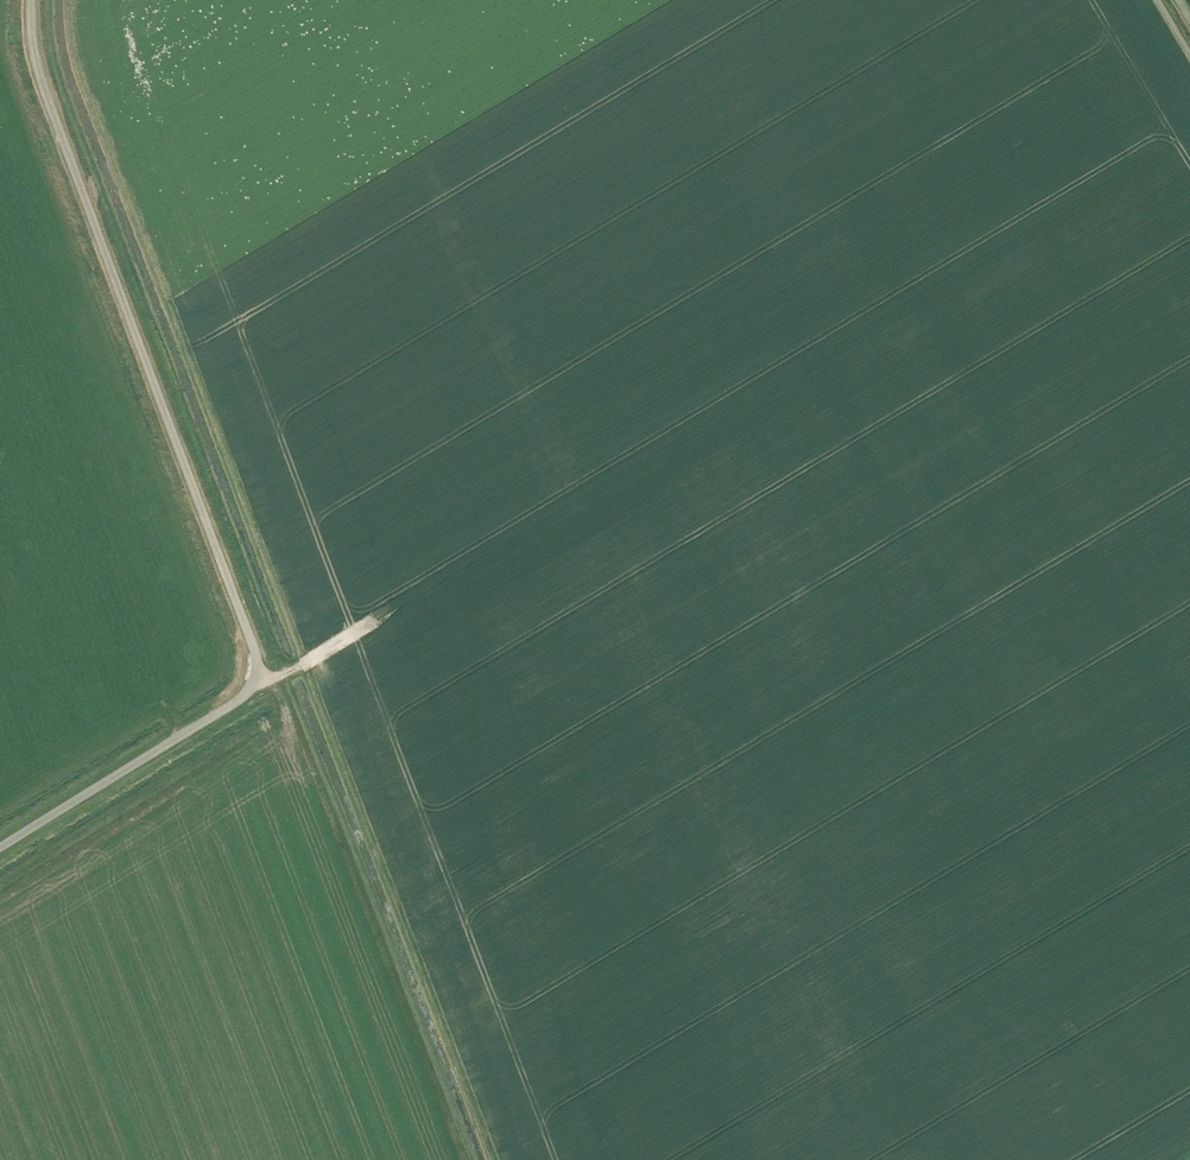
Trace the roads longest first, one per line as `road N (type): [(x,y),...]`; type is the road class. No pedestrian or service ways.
road 1 (unclassified): [(0,848),(237,700),(256,666),(43,84),(31,0)]

